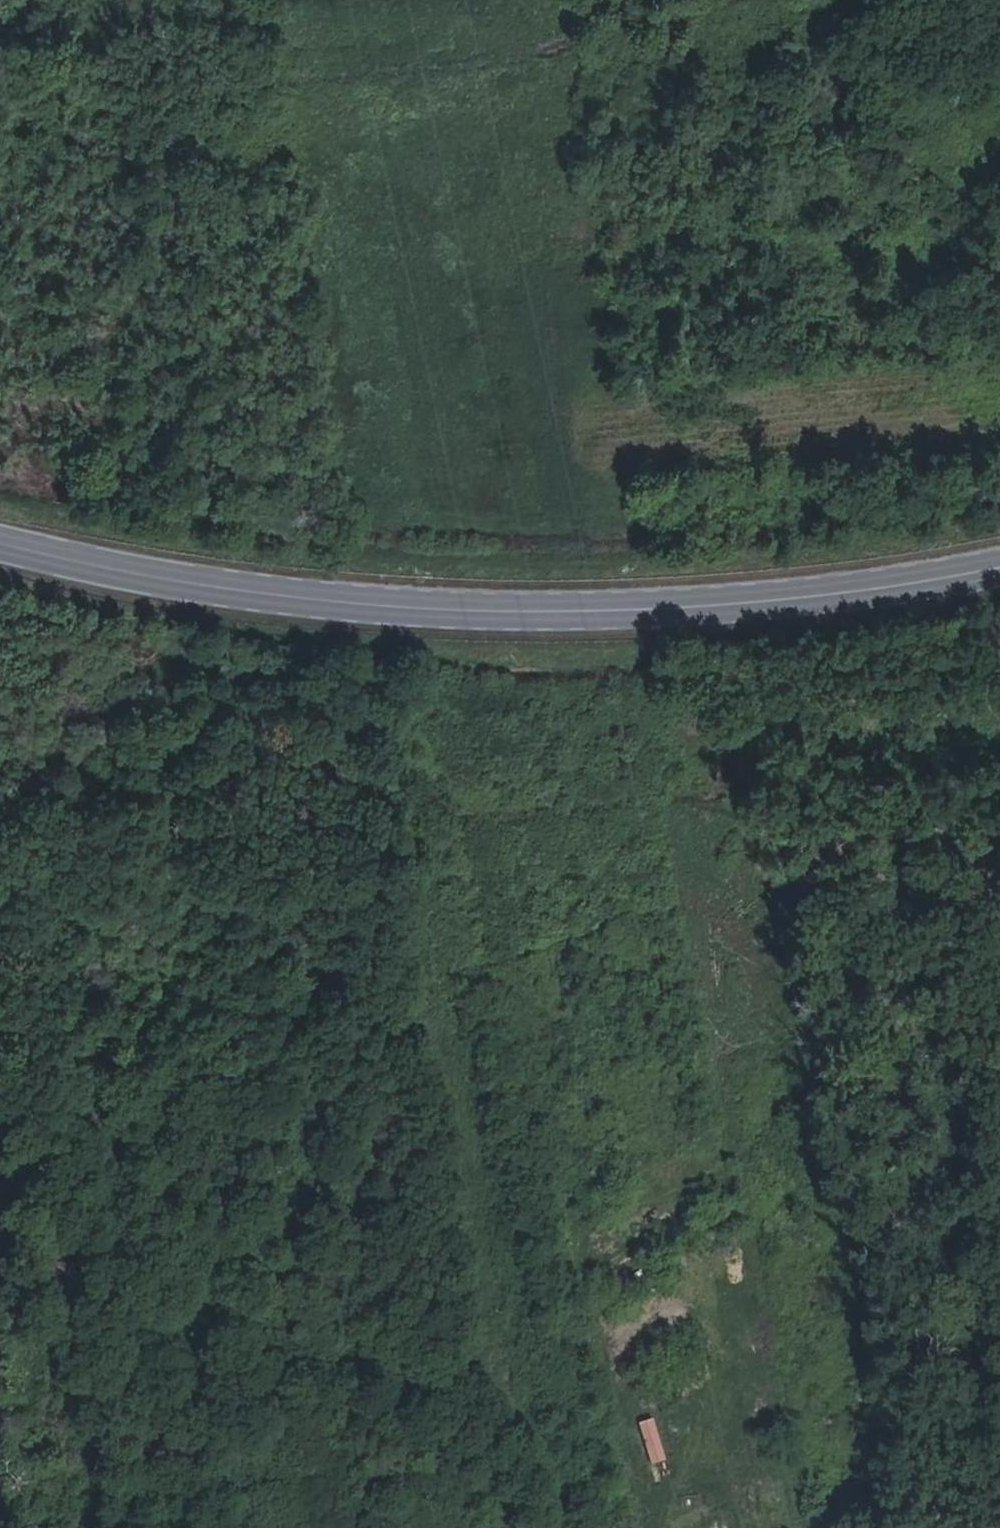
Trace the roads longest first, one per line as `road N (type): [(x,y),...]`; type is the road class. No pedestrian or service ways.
road 1 (secondary): [(0,543),(203,587),(469,611),(737,605),(999,569)]

